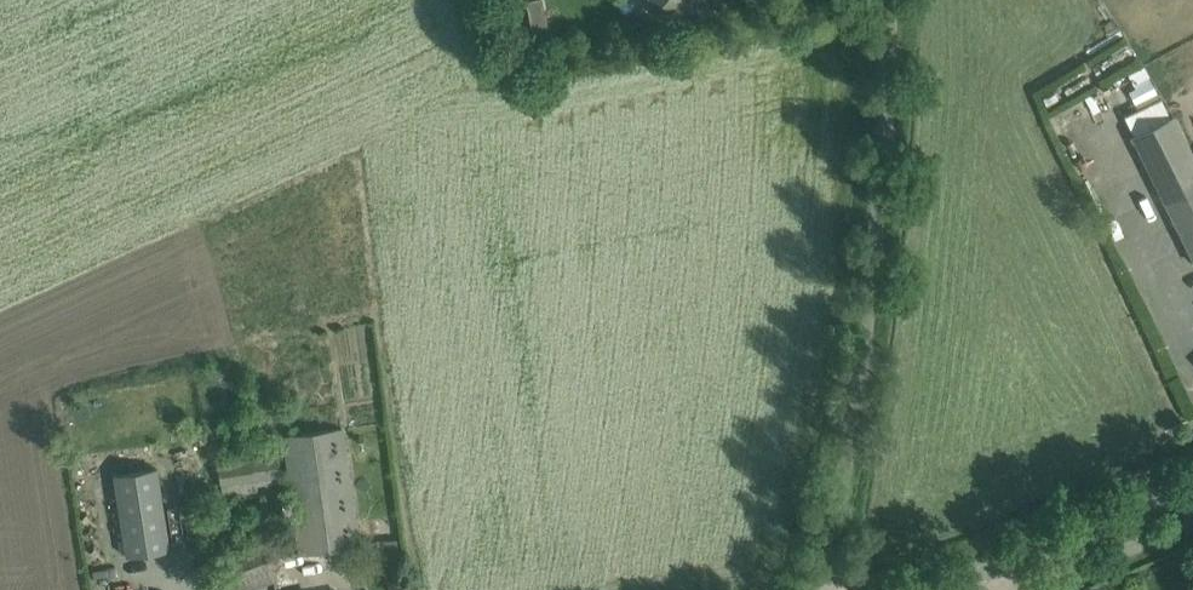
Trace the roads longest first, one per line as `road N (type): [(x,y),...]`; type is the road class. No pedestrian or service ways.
road 1 (unclassified): [(828,589),(880,183),(886,0)]
road 2 (tertiary): [(933,589),(1192,486)]

